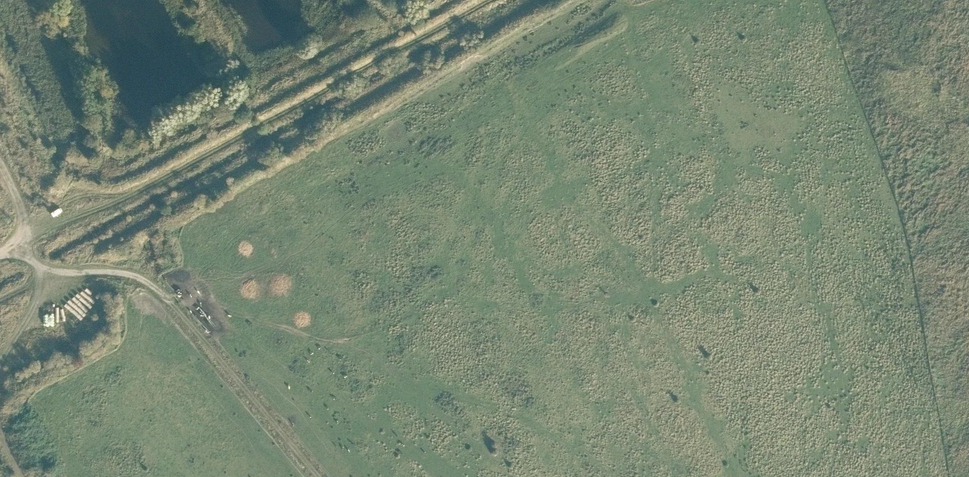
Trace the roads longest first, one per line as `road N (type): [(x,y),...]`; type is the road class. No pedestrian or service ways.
road 1 (track): [(19,236),(456,0)]
road 2 (track): [(319,476),(177,310),(129,278),(34,263)]
road 3 (track): [(19,236),(42,284),(0,358)]

